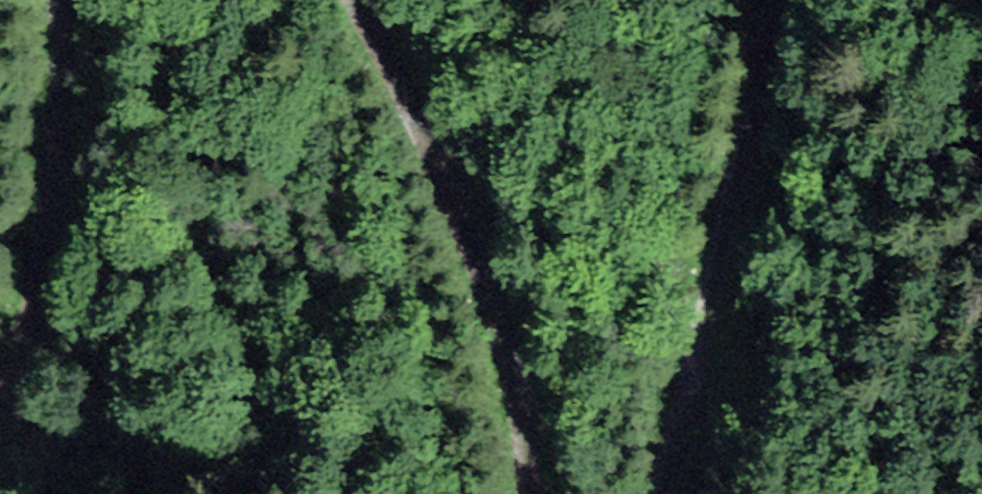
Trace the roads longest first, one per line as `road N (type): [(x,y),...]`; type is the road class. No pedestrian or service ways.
road 1 (track): [(364,0),(507,314),(530,441),(527,493)]
road 2 (track): [(677,493),(714,327),(761,0)]
road 3 (track): [(0,380),(56,202),(68,0)]

